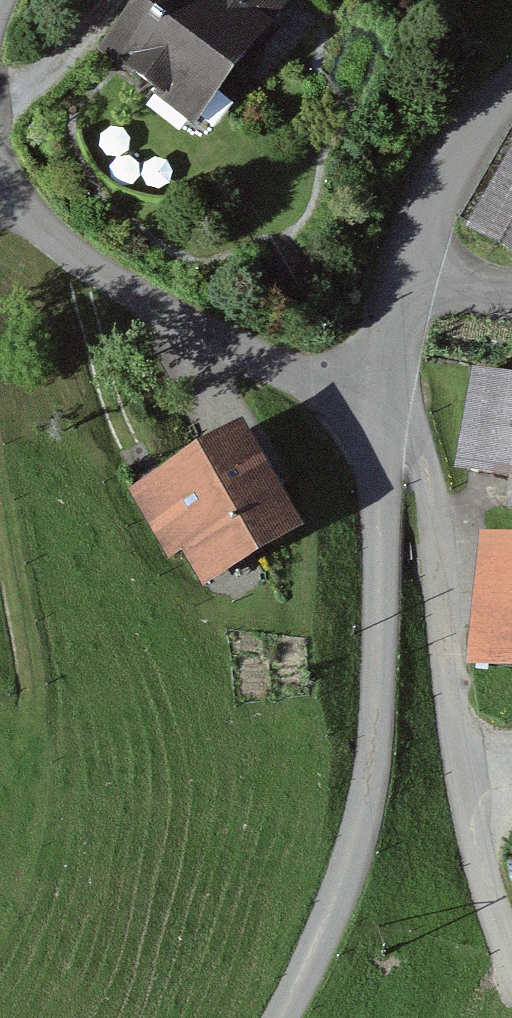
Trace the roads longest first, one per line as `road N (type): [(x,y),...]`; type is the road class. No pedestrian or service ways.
road 1 (unclassified): [(385,408),(385,744),(301,989),(282,1017)]
road 2 (unclassified): [(511,919),(459,734),(439,500),(385,408)]
road 3 (residential): [(385,408),(233,344),(10,201),(0,143)]
road 4 (unclassified): [(511,99),(495,108),(385,408)]

